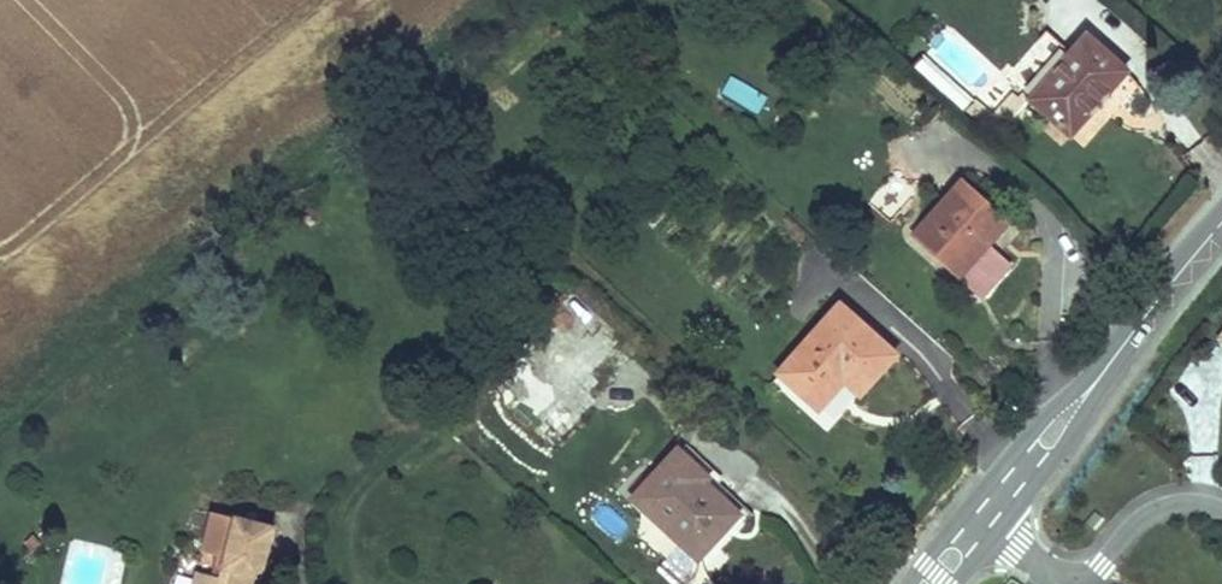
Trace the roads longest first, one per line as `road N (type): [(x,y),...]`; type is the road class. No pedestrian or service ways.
road 1 (tertiary): [(983,520),(1221,221)]
road 2 (residential): [(1221,513),(1164,507),(1139,521),(1103,566)]

